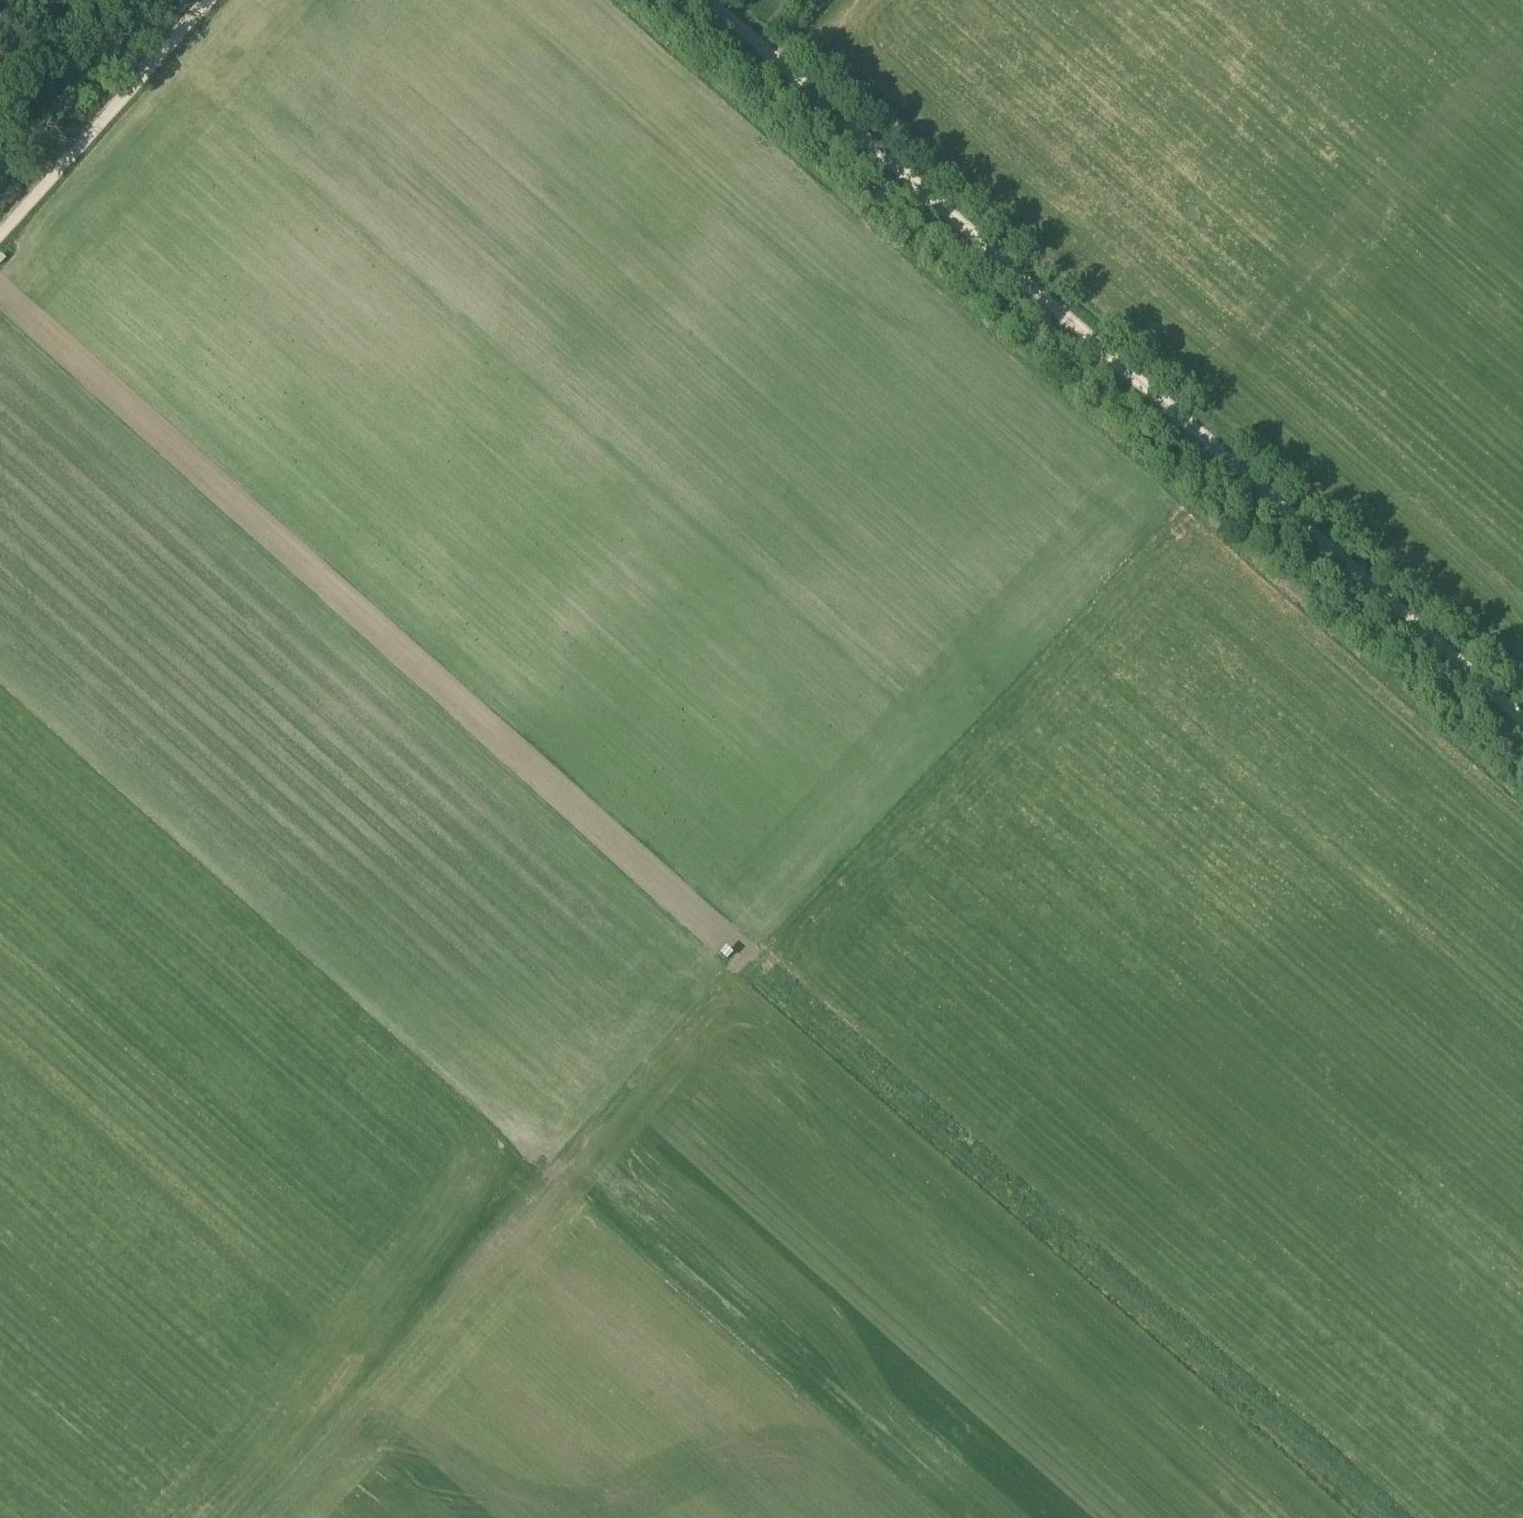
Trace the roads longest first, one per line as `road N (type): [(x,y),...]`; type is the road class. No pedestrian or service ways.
road 1 (unclassified): [(1522,720),(693,0)]
road 2 (track): [(219,0),(0,245)]
road 3 (track): [(369,1381),(244,1517)]

